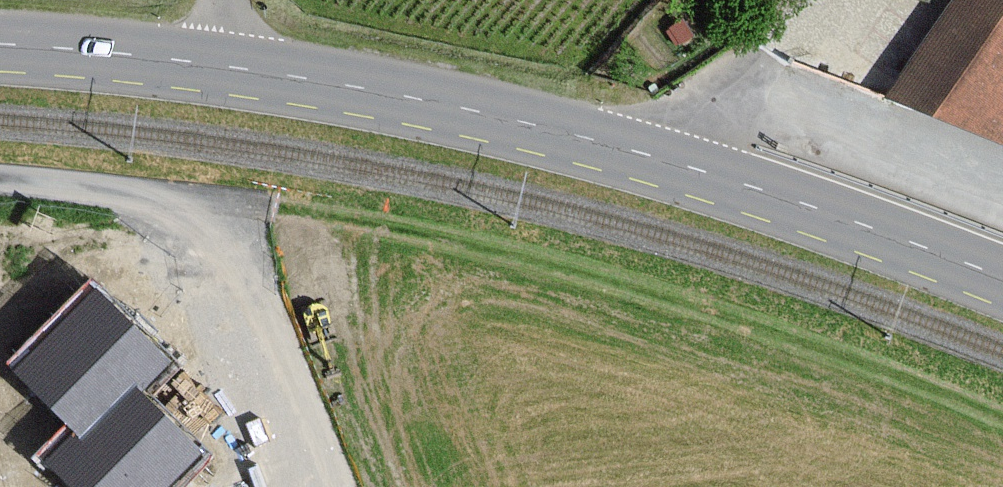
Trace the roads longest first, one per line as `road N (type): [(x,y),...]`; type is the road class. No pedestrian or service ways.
road 1 (track): [(1002,431),(757,333),(457,242),(197,194),(0,179)]
road 2 (secondary): [(0,48),(236,72),(479,114),(670,163),(1002,282)]
road 3 (residential): [(331,486),(233,241),(230,200)]
road 4 (track): [(737,115),(738,86),(801,0)]

